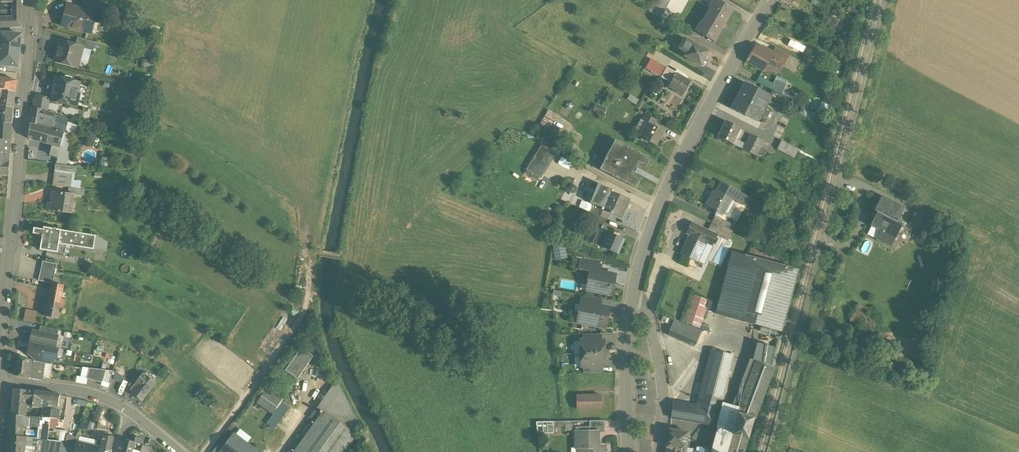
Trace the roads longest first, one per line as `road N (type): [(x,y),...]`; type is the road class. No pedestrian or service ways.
road 1 (tertiary): [(628,451),(628,335),(644,249),(670,181),(769,0)]
road 2 (residential): [(884,0),(770,451)]
road 3 (residential): [(33,0),(3,382)]
road 4 (track): [(375,274),(342,257),(309,254),(306,307),(234,413)]

